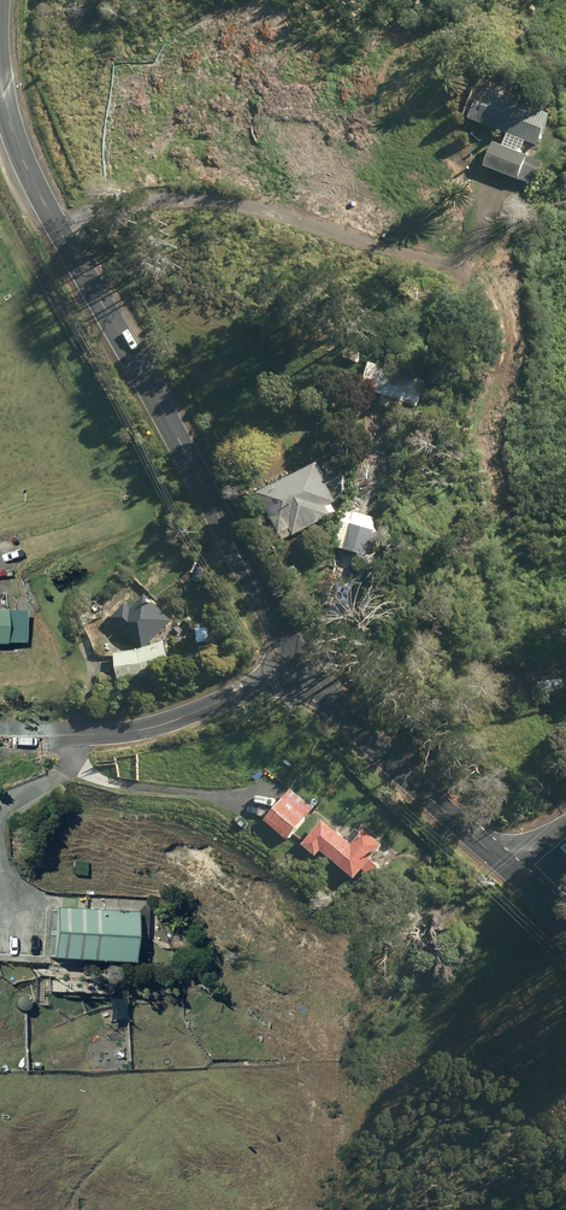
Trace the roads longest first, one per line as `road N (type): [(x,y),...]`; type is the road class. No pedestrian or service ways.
road 1 (tertiary): [(0,30),(14,134),(73,266),(303,667)]
road 2 (residential): [(303,667),(141,728),(0,734)]
road 3 (tertiary): [(303,667),(374,748),(523,873)]

